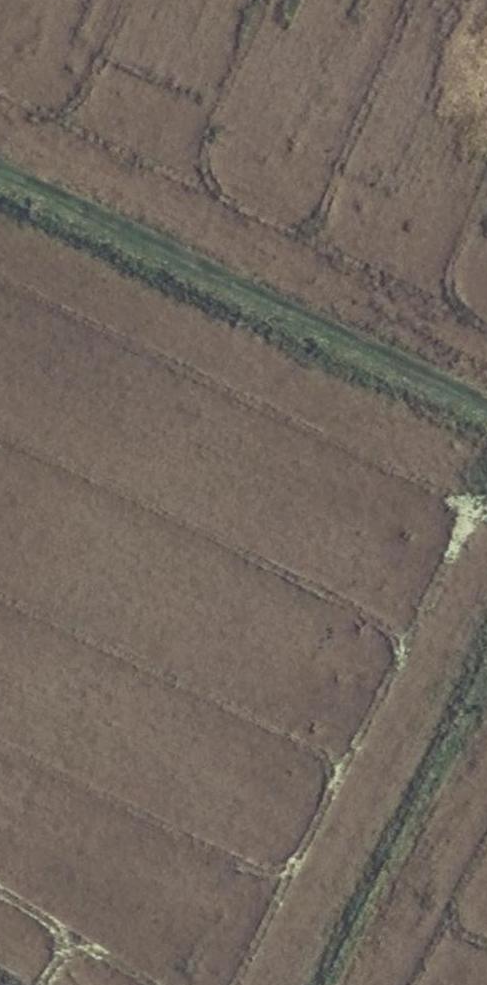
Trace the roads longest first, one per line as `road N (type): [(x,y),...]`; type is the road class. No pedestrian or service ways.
road 1 (track): [(486,405),(0,167)]

